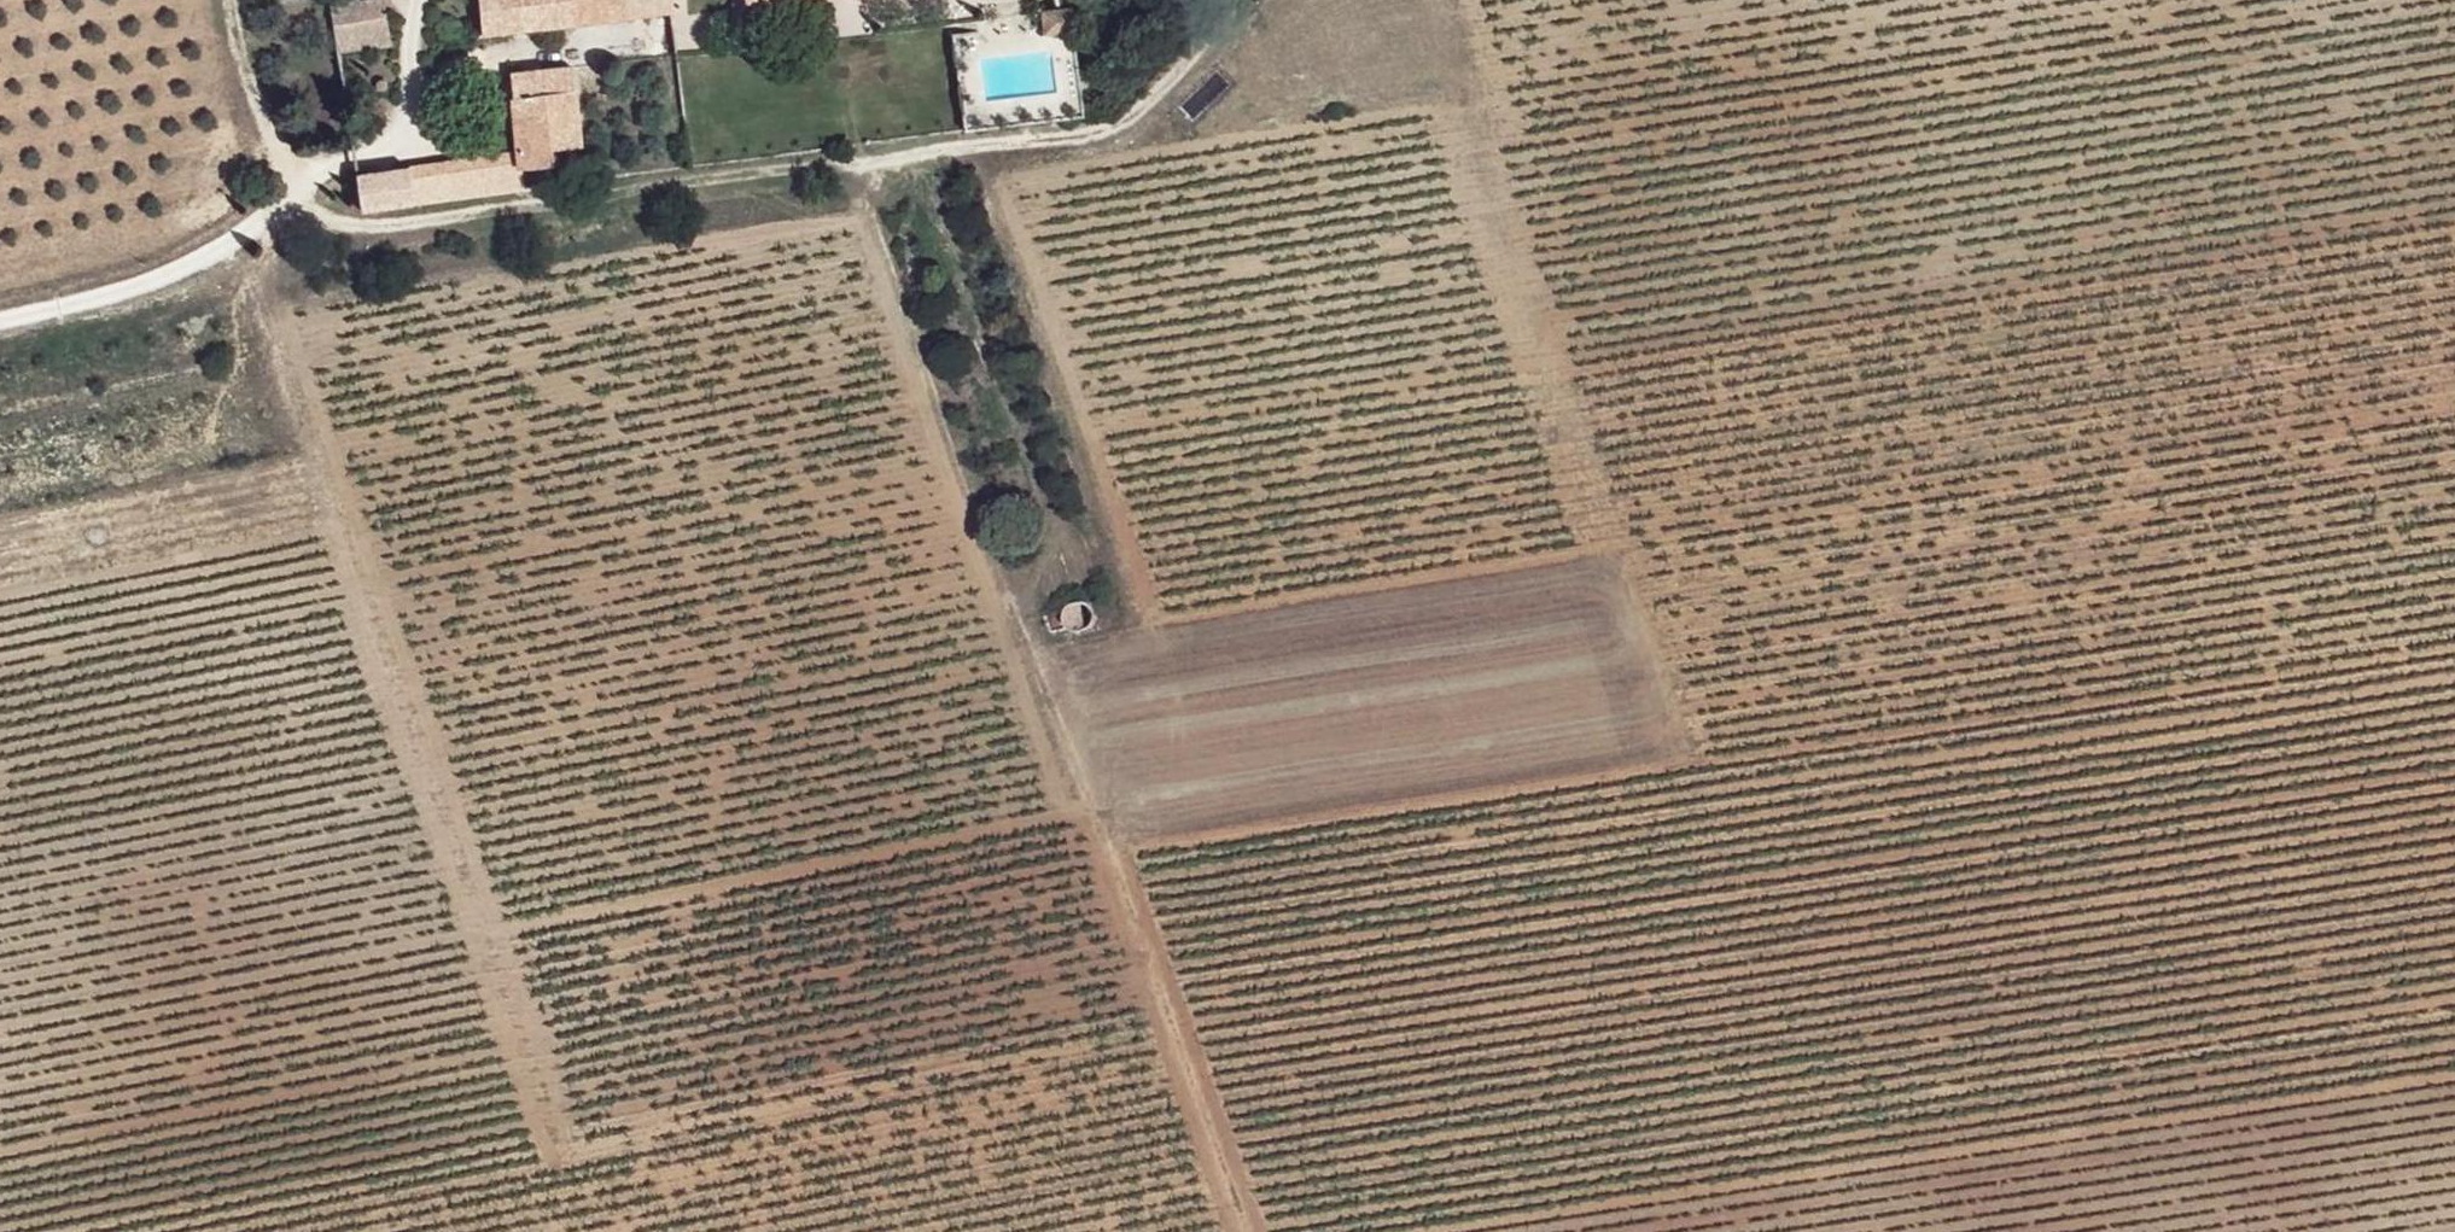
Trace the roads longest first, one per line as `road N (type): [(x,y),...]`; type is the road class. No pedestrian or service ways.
road 1 (track): [(0,330),(102,309),(318,218),(364,233),(432,231),(519,203),(1114,124),(1172,85),(1249,0)]
road 2 (track): [(1255,1231),(1214,1103),(1032,624),(1052,500),(924,150)]

